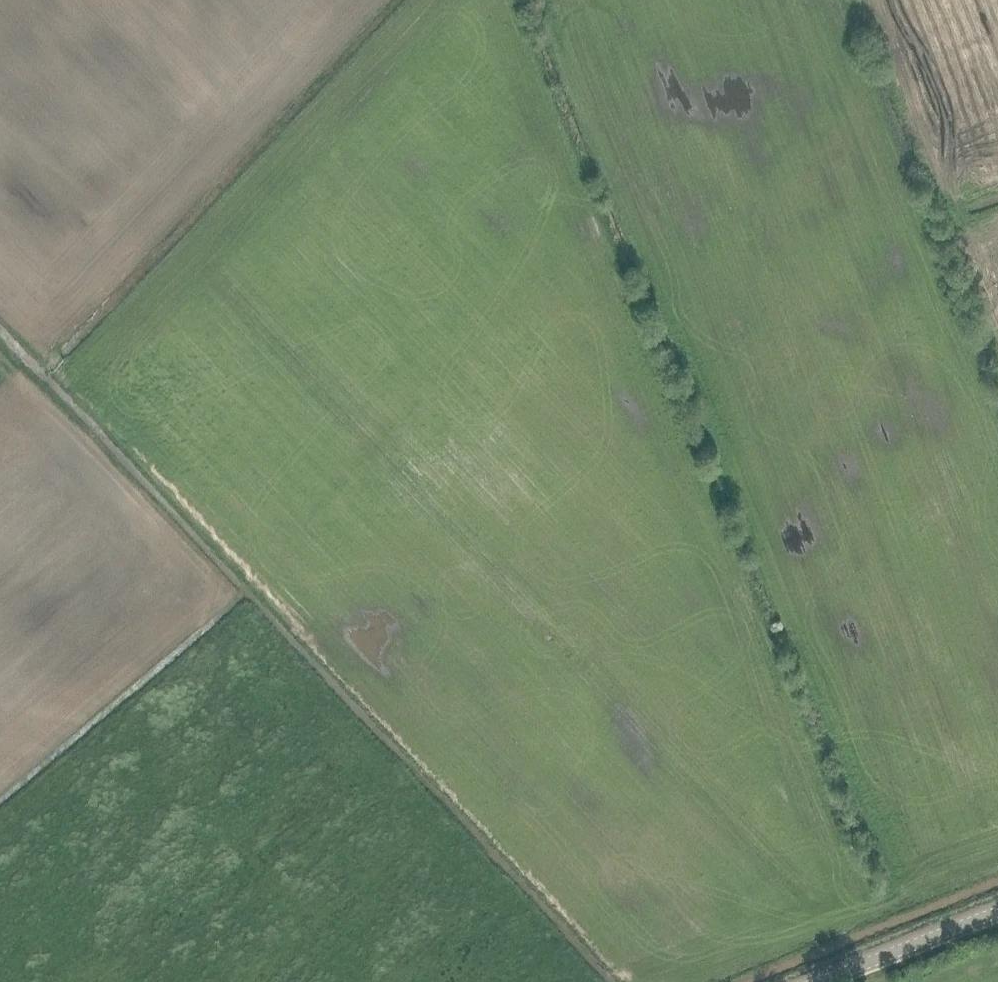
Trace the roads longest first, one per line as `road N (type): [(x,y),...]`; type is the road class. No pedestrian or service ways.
road 1 (tertiary): [(818,981),(997,911)]

